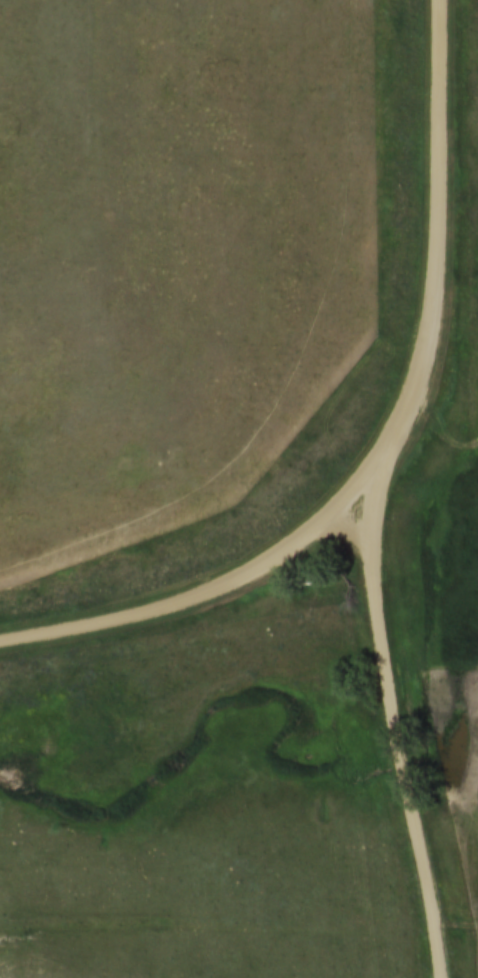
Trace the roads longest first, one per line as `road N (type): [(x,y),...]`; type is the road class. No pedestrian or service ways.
road 1 (residential): [(427,914),(365,579),(375,503),(422,382),(441,292),(444,0)]
road 2 (residential): [(0,641),(128,617),(216,589),(348,509),(375,503)]

